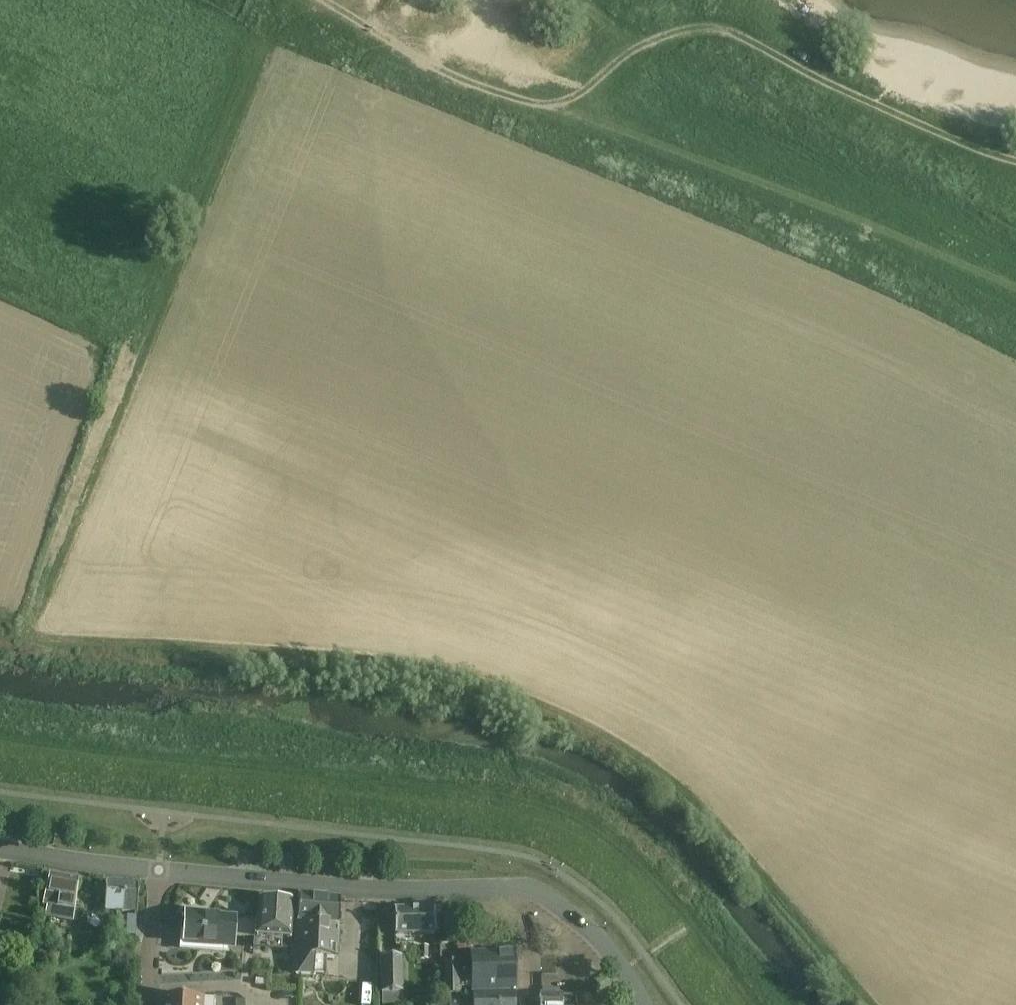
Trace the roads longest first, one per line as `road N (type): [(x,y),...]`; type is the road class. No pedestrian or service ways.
road 1 (track): [(1015,162),(911,127),(719,32),(685,34),(602,82),(540,102),(492,91),(322,0)]
road 2 (track): [(1015,311),(809,203),(540,102)]
road 3 (tertiary): [(485,886),(353,889),(159,869)]
road 4 (tertiary): [(644,1004),(602,940),(558,903),(537,890),(485,886)]
road 5 (tertiary): [(159,869),(0,847)]
road 6 (residential): [(159,869),(149,1004)]
road 7 (residential): [(526,1004),(519,930),(485,886)]

